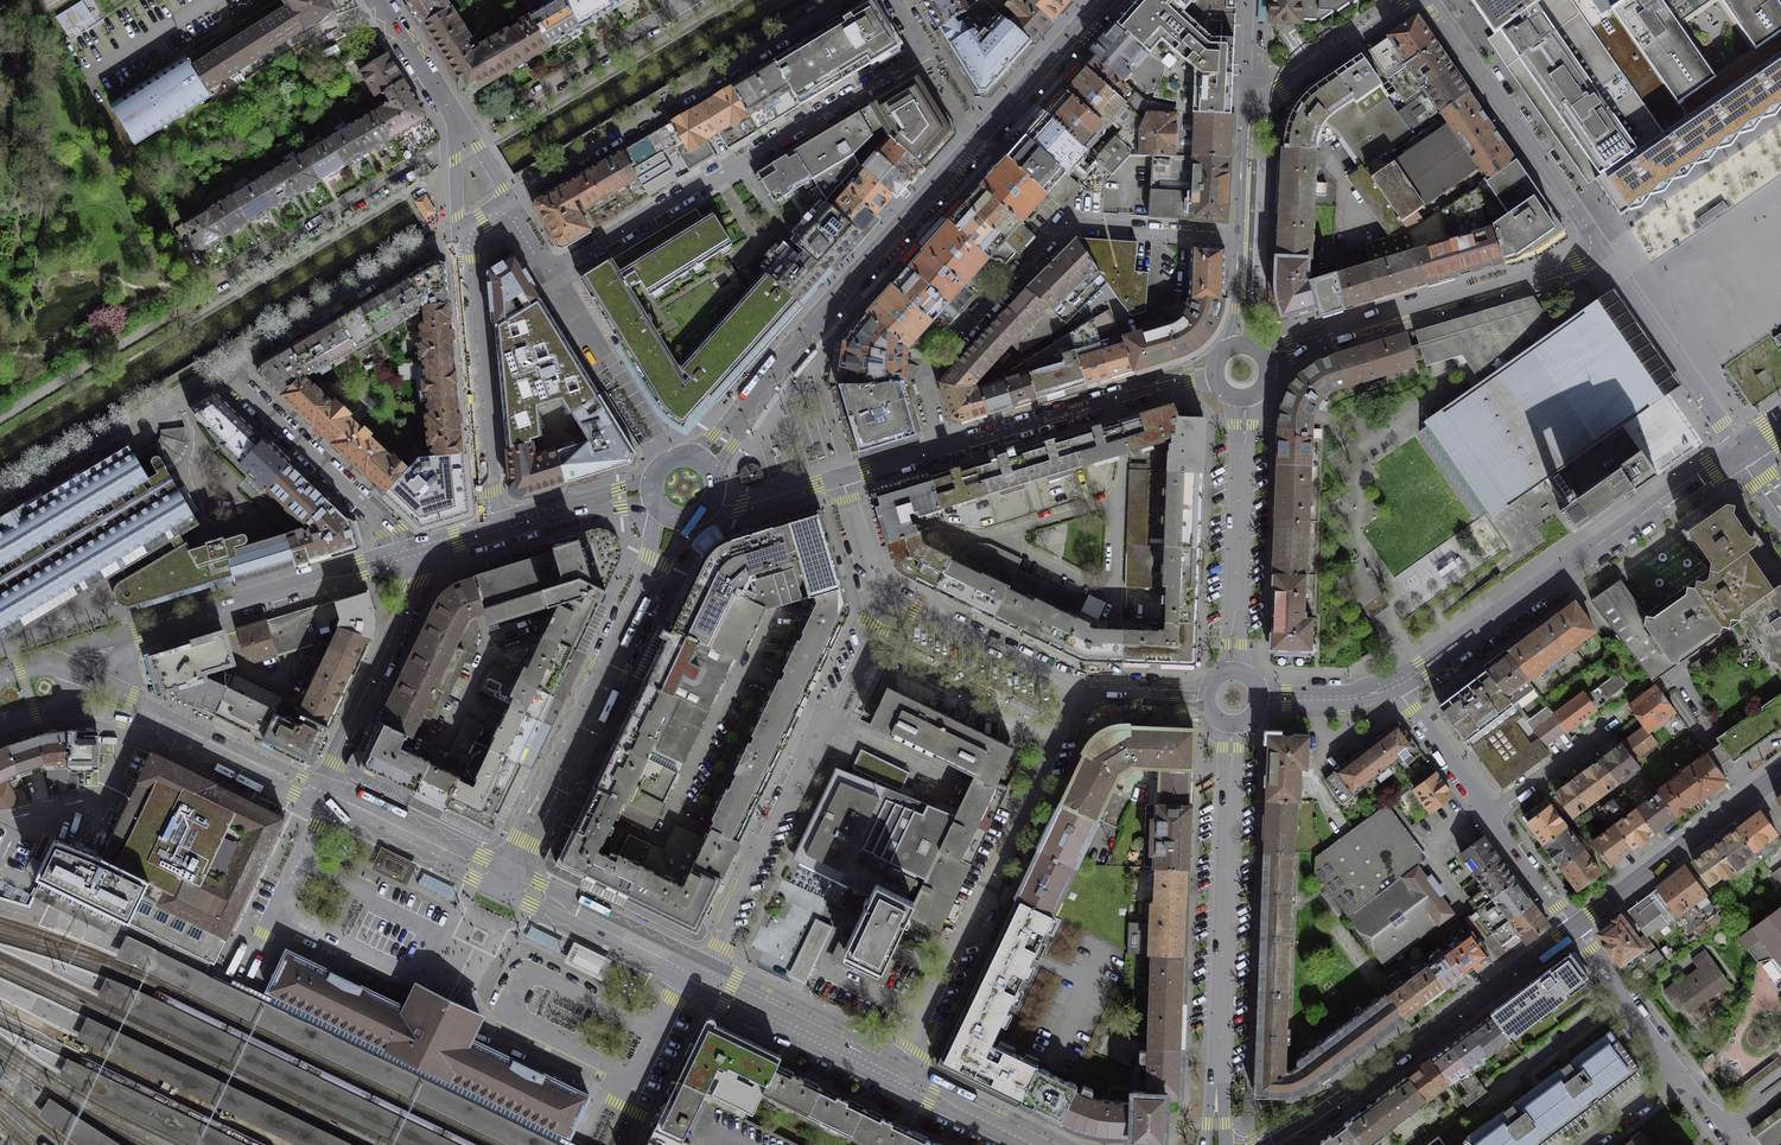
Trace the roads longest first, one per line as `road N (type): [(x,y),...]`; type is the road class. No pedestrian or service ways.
road 1 (residential): [(462,138),(0,416)]
road 2 (residential): [(937,453),(917,384),(1070,223),(1247,235)]
road 3 (residential): [(929,51),(552,275)]
road 4 (residential): [(706,463),(856,274),(983,136)]
road 5 (residential): [(901,1074),(1087,688)]
road 6 (residential): [(700,972),(721,947),(888,592)]
road 7 (secondary): [(1743,449),(1395,685)]
road 8 (secondary): [(1215,1144),(1234,726)]
road 9 (residential): [(506,881),(675,519)]
road 10 (residential): [(505,209),(518,190),(841,0)]
road 11 (tertiary): [(1275,1144),(1575,928)]
road 12 (residential): [(1259,358),(1604,250)]
road 13 (residential): [(77,673),(89,659),(137,638),(407,554)]
road 14 (residential): [(1604,250),(1430,0)]
road 15 (residential): [(937,453),(1222,367)]
road 16 (residential): [(470,236),(492,528)]
road 17 (residential): [(214,371),(448,236),(470,236)]
road 18 (residential): [(1233,672),(1239,387)]
road 19 (residential): [(697,0),(462,138)]
road 20 (residential): [(214,371),(378,517),(407,554)]
road 21 (residential): [(327,795),(417,582),(407,554)]
road 22 (tertiary): [(1575,928),(1780,772)]
road 23 (residential): [(0,498),(214,371)]
road 24 (residential): [(1604,250),(1743,449)]
road 25 (tertiary): [(700,972),(901,1074)]
road 26 (residential): [(1087,688),(888,592)]
road 27 (residential): [(668,461),(552,275)]
road 28 (tertiary): [(700,972),(506,881)]
road 29 (tertiary): [(327,795),(506,881)]
road 30 (tertiary): [(147,715),(327,795)]
road 31 (residential): [(1409,0),(1253,111)]
road 32 (residential): [(1575,928),(1685,1076)]
road 33 (residential): [(983,136),(1107,0)]
road 34 (residential): [(653,490),(492,528)]
road 35 (residential): [(376,0),(462,138)]
road 36 (residential): [(1395,685),(1489,813)]
road 37 (tertiary): [(901,1074),(1034,1144)]
road 38 (residential): [(1489,813),(1575,928)]
road 39 (secondary): [(1395,685),(1347,698),(1261,697)]
road 40 (residential): [(714,503),(742,505),(844,479)]
road 41 (residential): [(1489,813),(1596,737)]
road 42 (residential): [(1253,111),(1247,235)]
road 43 (residential): [(1208,697),(1087,688)]
road 44 (residential): [(888,592),(844,479)]

